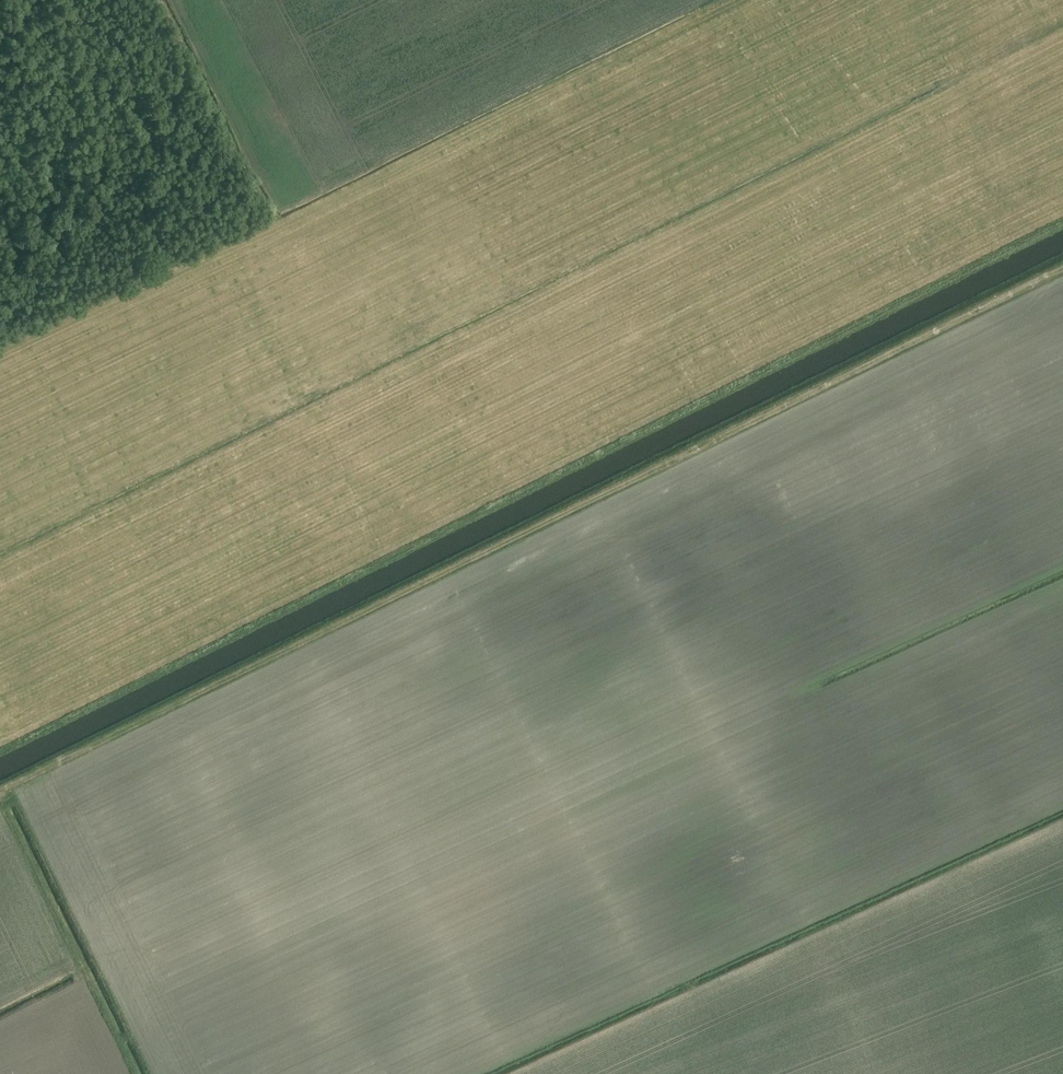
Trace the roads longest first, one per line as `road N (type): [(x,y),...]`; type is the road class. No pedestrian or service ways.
road 1 (track): [(1062,269),(0,790)]

